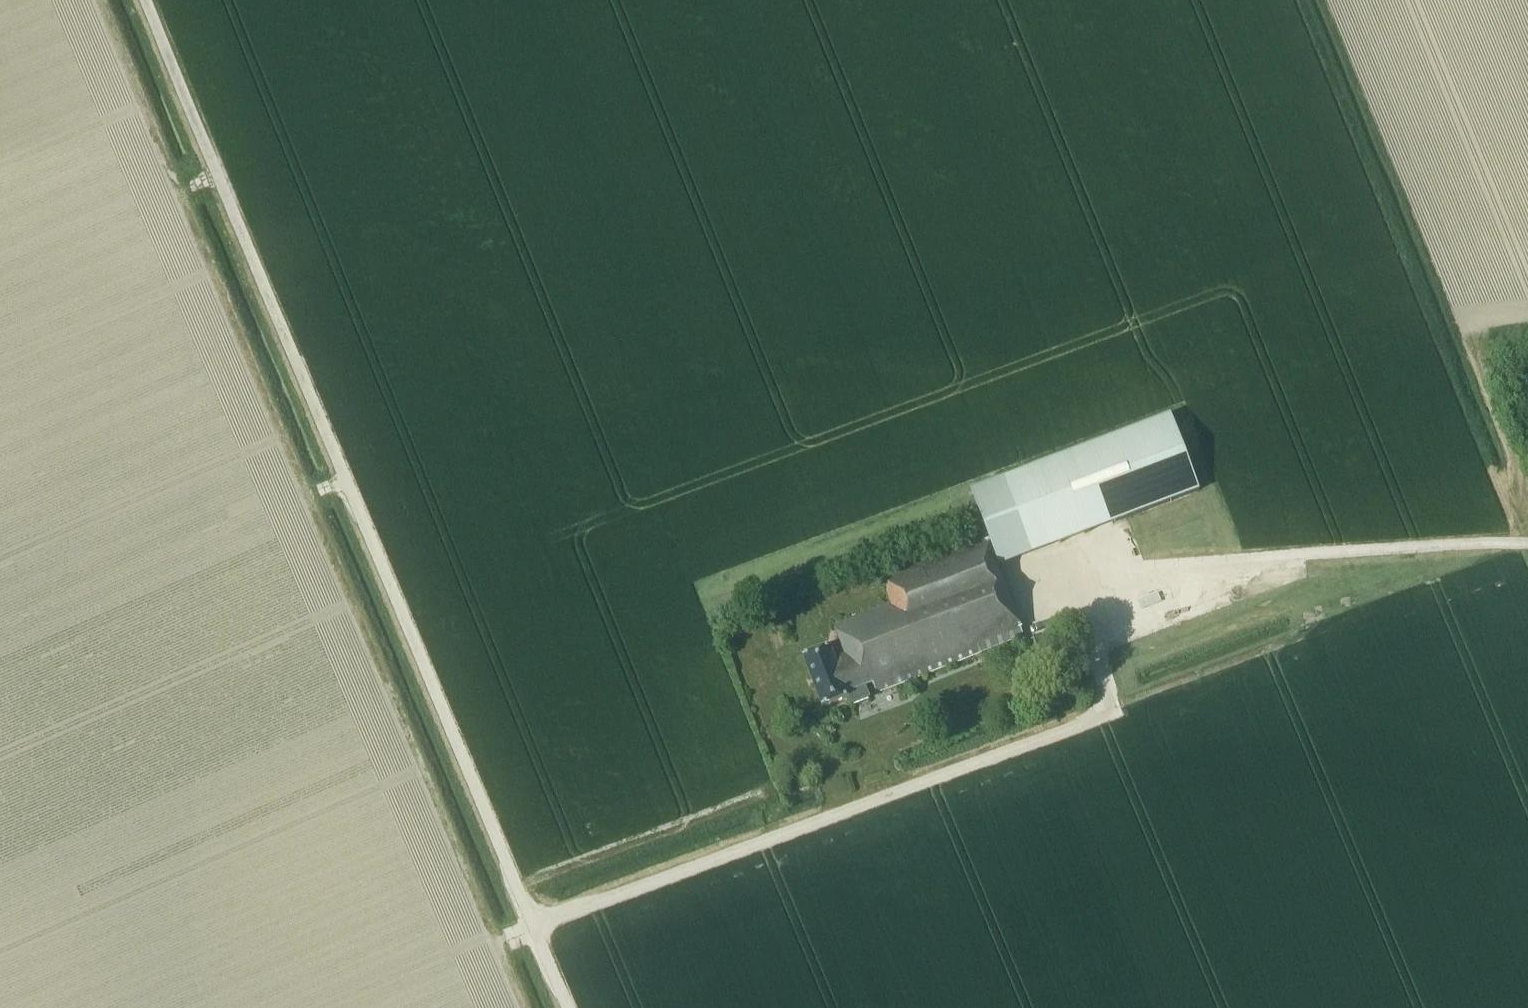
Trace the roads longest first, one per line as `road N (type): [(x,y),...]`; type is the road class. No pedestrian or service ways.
road 1 (track): [(561,1007),(141,0)]
road 2 (unclassified): [(1527,543),(1306,553)]

